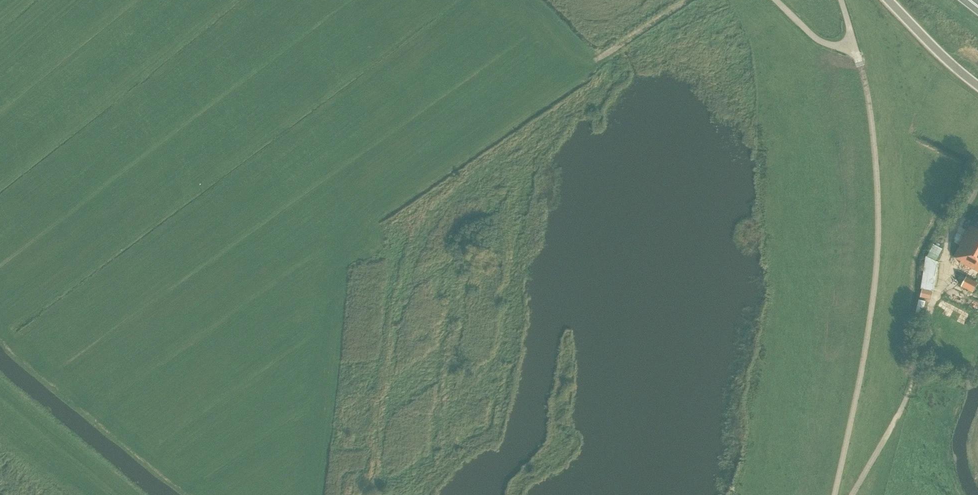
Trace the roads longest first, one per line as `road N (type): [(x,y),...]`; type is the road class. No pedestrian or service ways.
road 1 (unclassified): [(835,494),(865,348),(878,228),(867,89),(842,0)]
road 2 (unclassified): [(977,85),(890,0)]

